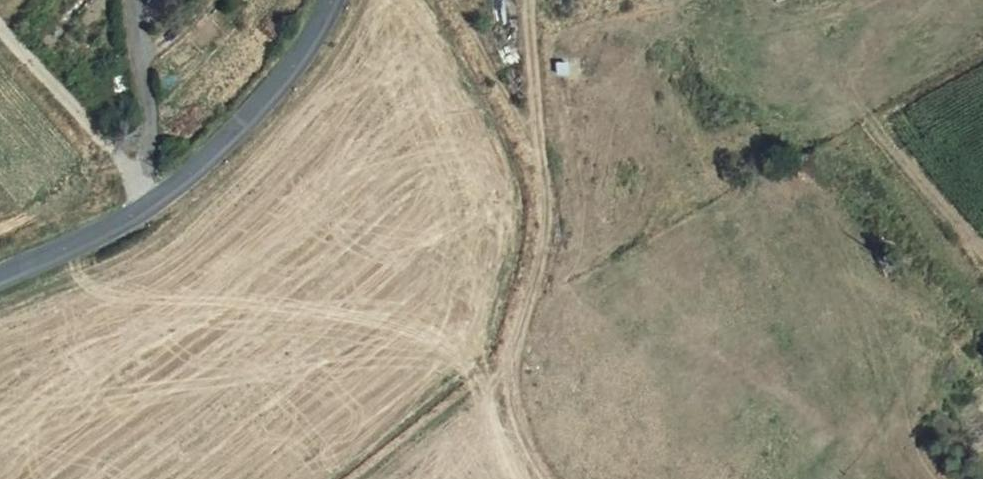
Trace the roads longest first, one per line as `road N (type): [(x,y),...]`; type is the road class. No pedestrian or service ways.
road 1 (tertiary): [(0,286),(130,229),(192,188),(296,84),(345,0)]
road 2 (track): [(554,129),(558,212),(530,382),(588,478)]
road 3 (track): [(161,209),(0,25)]
road 4 (track): [(552,0),(554,129)]

